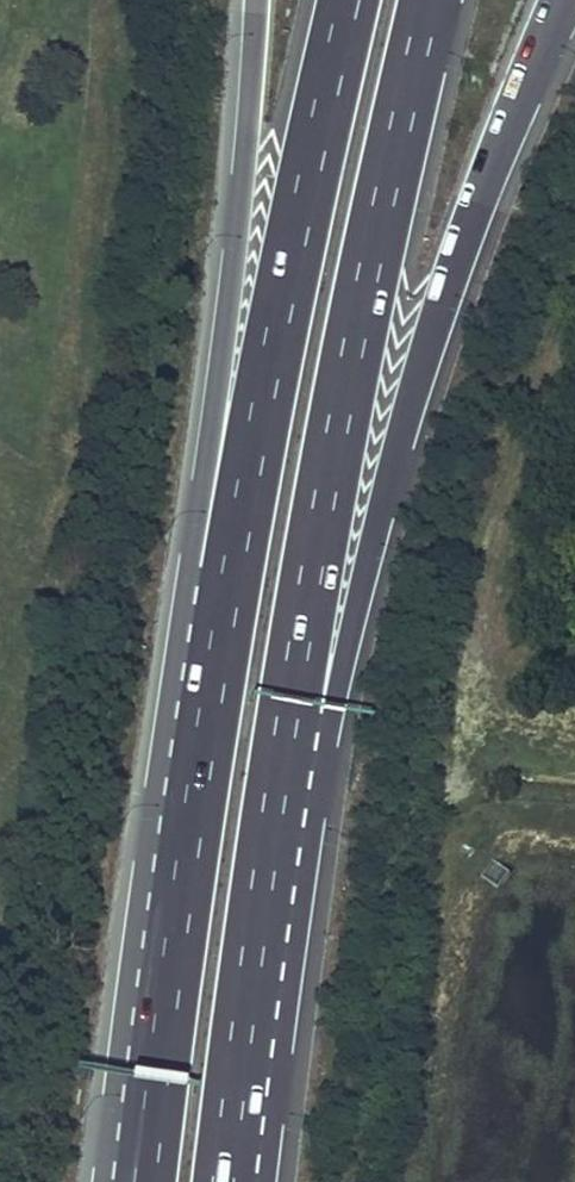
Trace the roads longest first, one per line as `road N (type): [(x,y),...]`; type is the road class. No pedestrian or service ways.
road 1 (motorway): [(245,1048),(437,303),(548,0)]
road 2 (motorway): [(347,0),(229,586),(159,1051)]
road 3 (motorway): [(245,1048),(321,510),(429,0)]
road 4 (motorway): [(257,0),(239,214),(189,577),(159,1051)]
road 5 (motorway): [(227,1181),(245,1048)]
road 6 (motorway): [(159,1051),(146,1181)]

